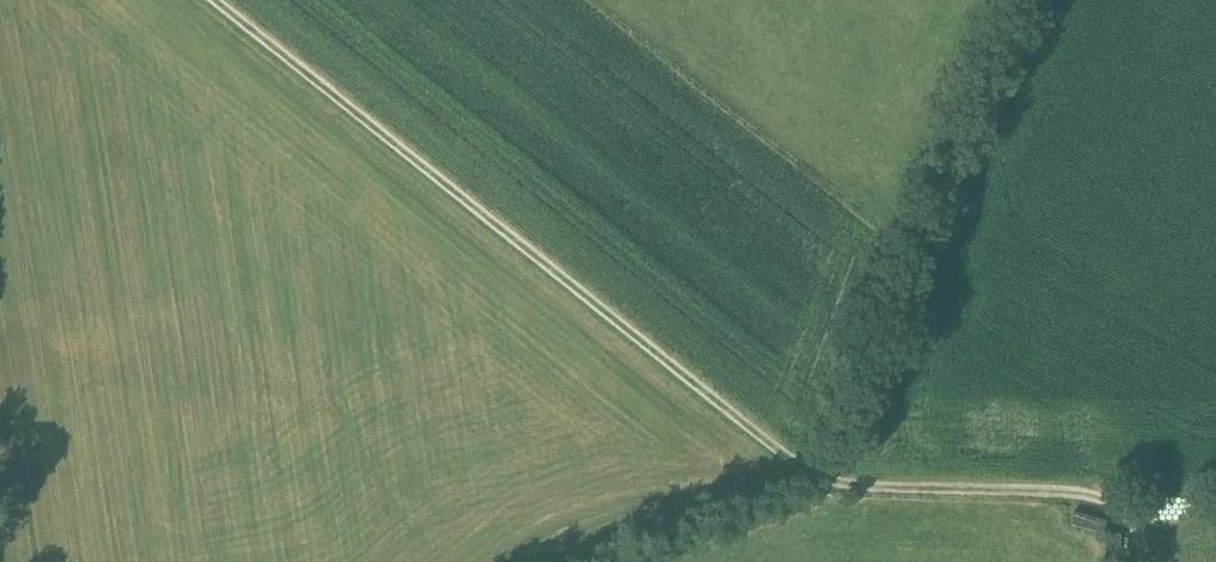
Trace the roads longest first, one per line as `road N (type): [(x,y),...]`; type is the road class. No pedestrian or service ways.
road 1 (track): [(1148,561),(1151,515),(1132,502),(830,506),(213,0)]

